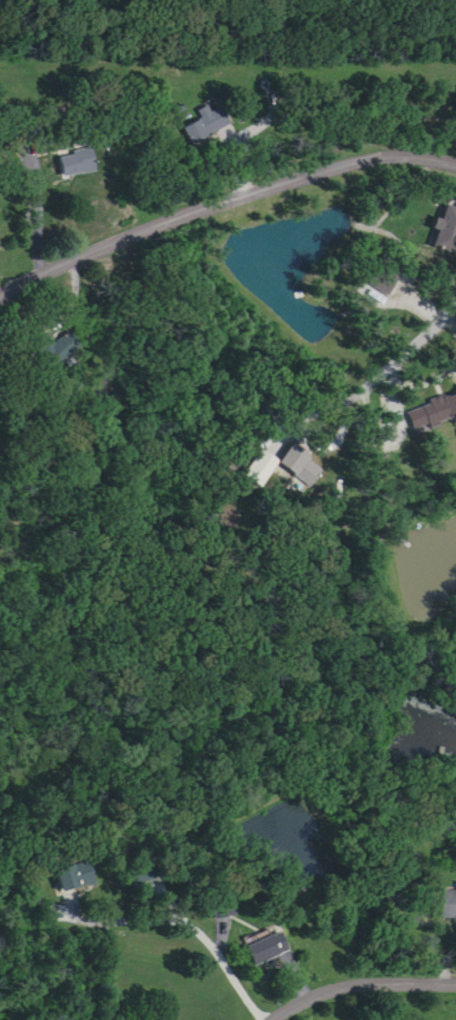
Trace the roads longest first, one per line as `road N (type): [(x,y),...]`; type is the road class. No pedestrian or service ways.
road 1 (residential): [(0,304),(84,263),(355,160),(455,168)]
road 2 (residential): [(455,320),(418,348),(399,378),(400,424),(379,459),(380,526),(412,624)]
road 3 (residential): [(96,891),(183,921),(263,1019)]
road 4 (residential): [(455,986),(327,994),(276,1019)]

